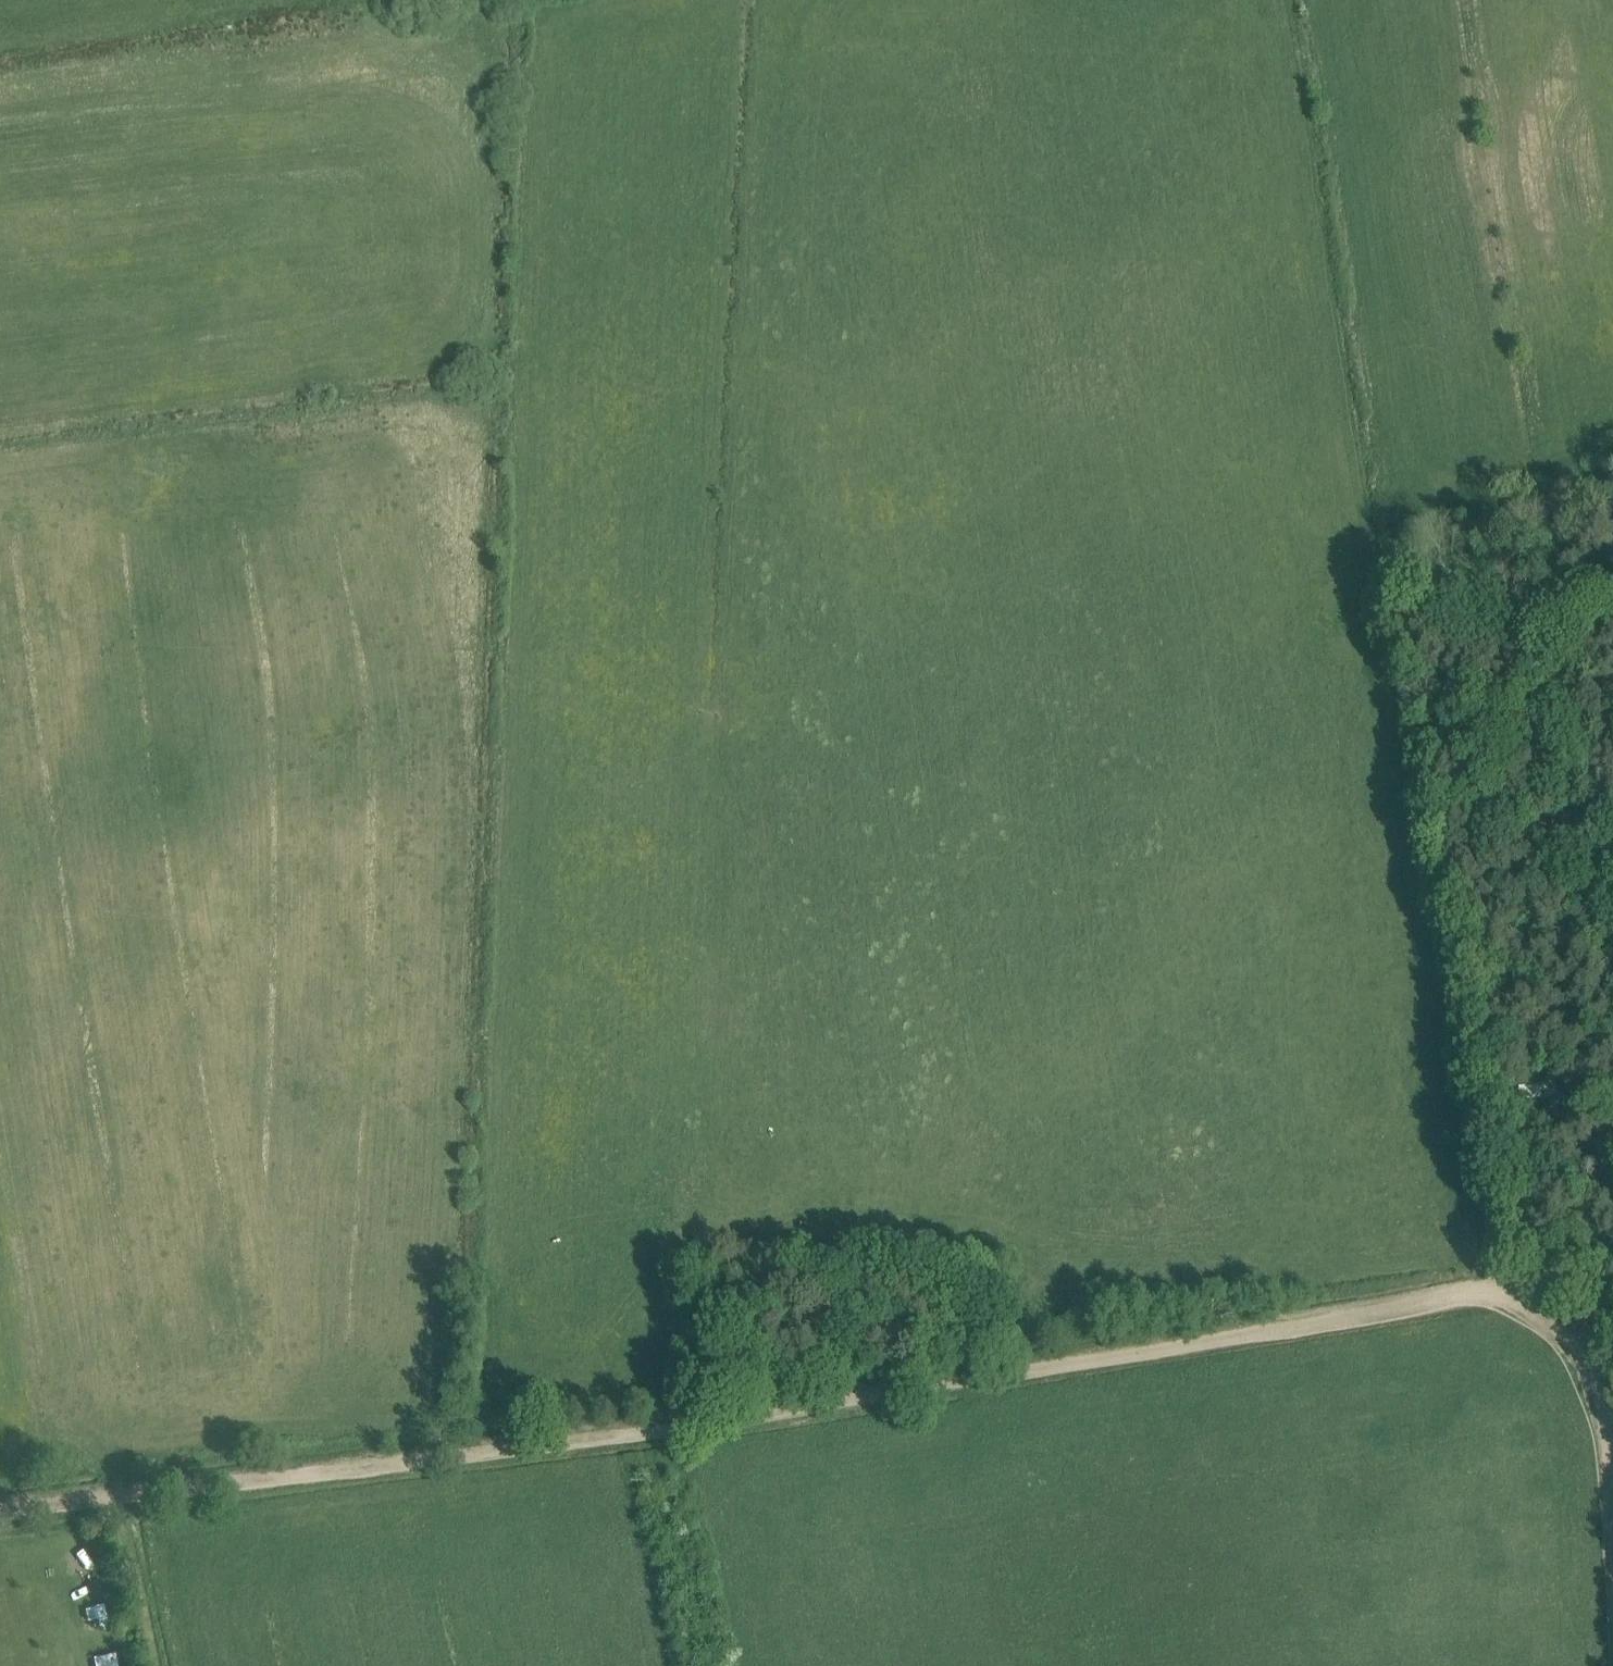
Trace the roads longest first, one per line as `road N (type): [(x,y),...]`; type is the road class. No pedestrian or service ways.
road 1 (track): [(1612,1514),(1604,1414),(1587,1354),(1547,1312),(1515,1295),(1472,1293),(813,1404),(112,1494)]

